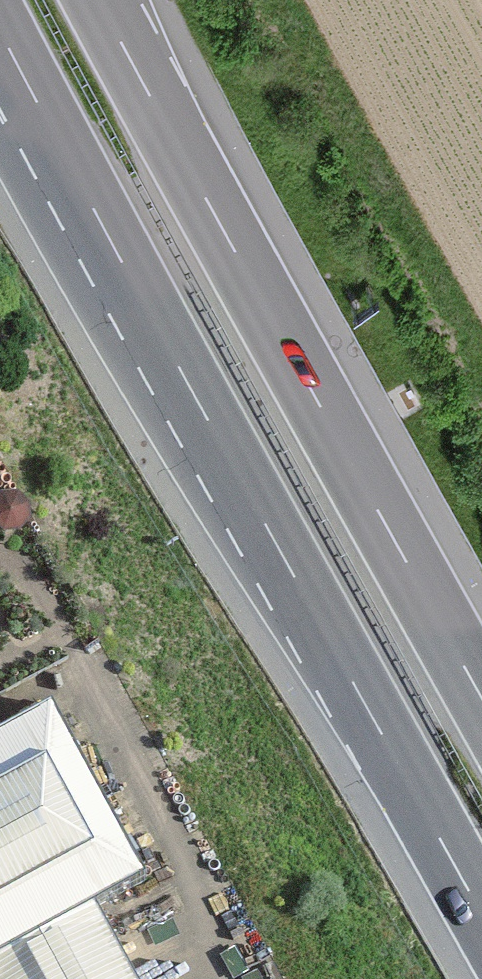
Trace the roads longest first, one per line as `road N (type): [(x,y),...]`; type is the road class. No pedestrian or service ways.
road 1 (motorway): [(481,695),(100,0)]
road 2 (motorway): [(203,412),(481,914)]
road 3 (motorway): [(0,32),(203,412)]
road 4 (motorway): [(0,47),(203,412)]

